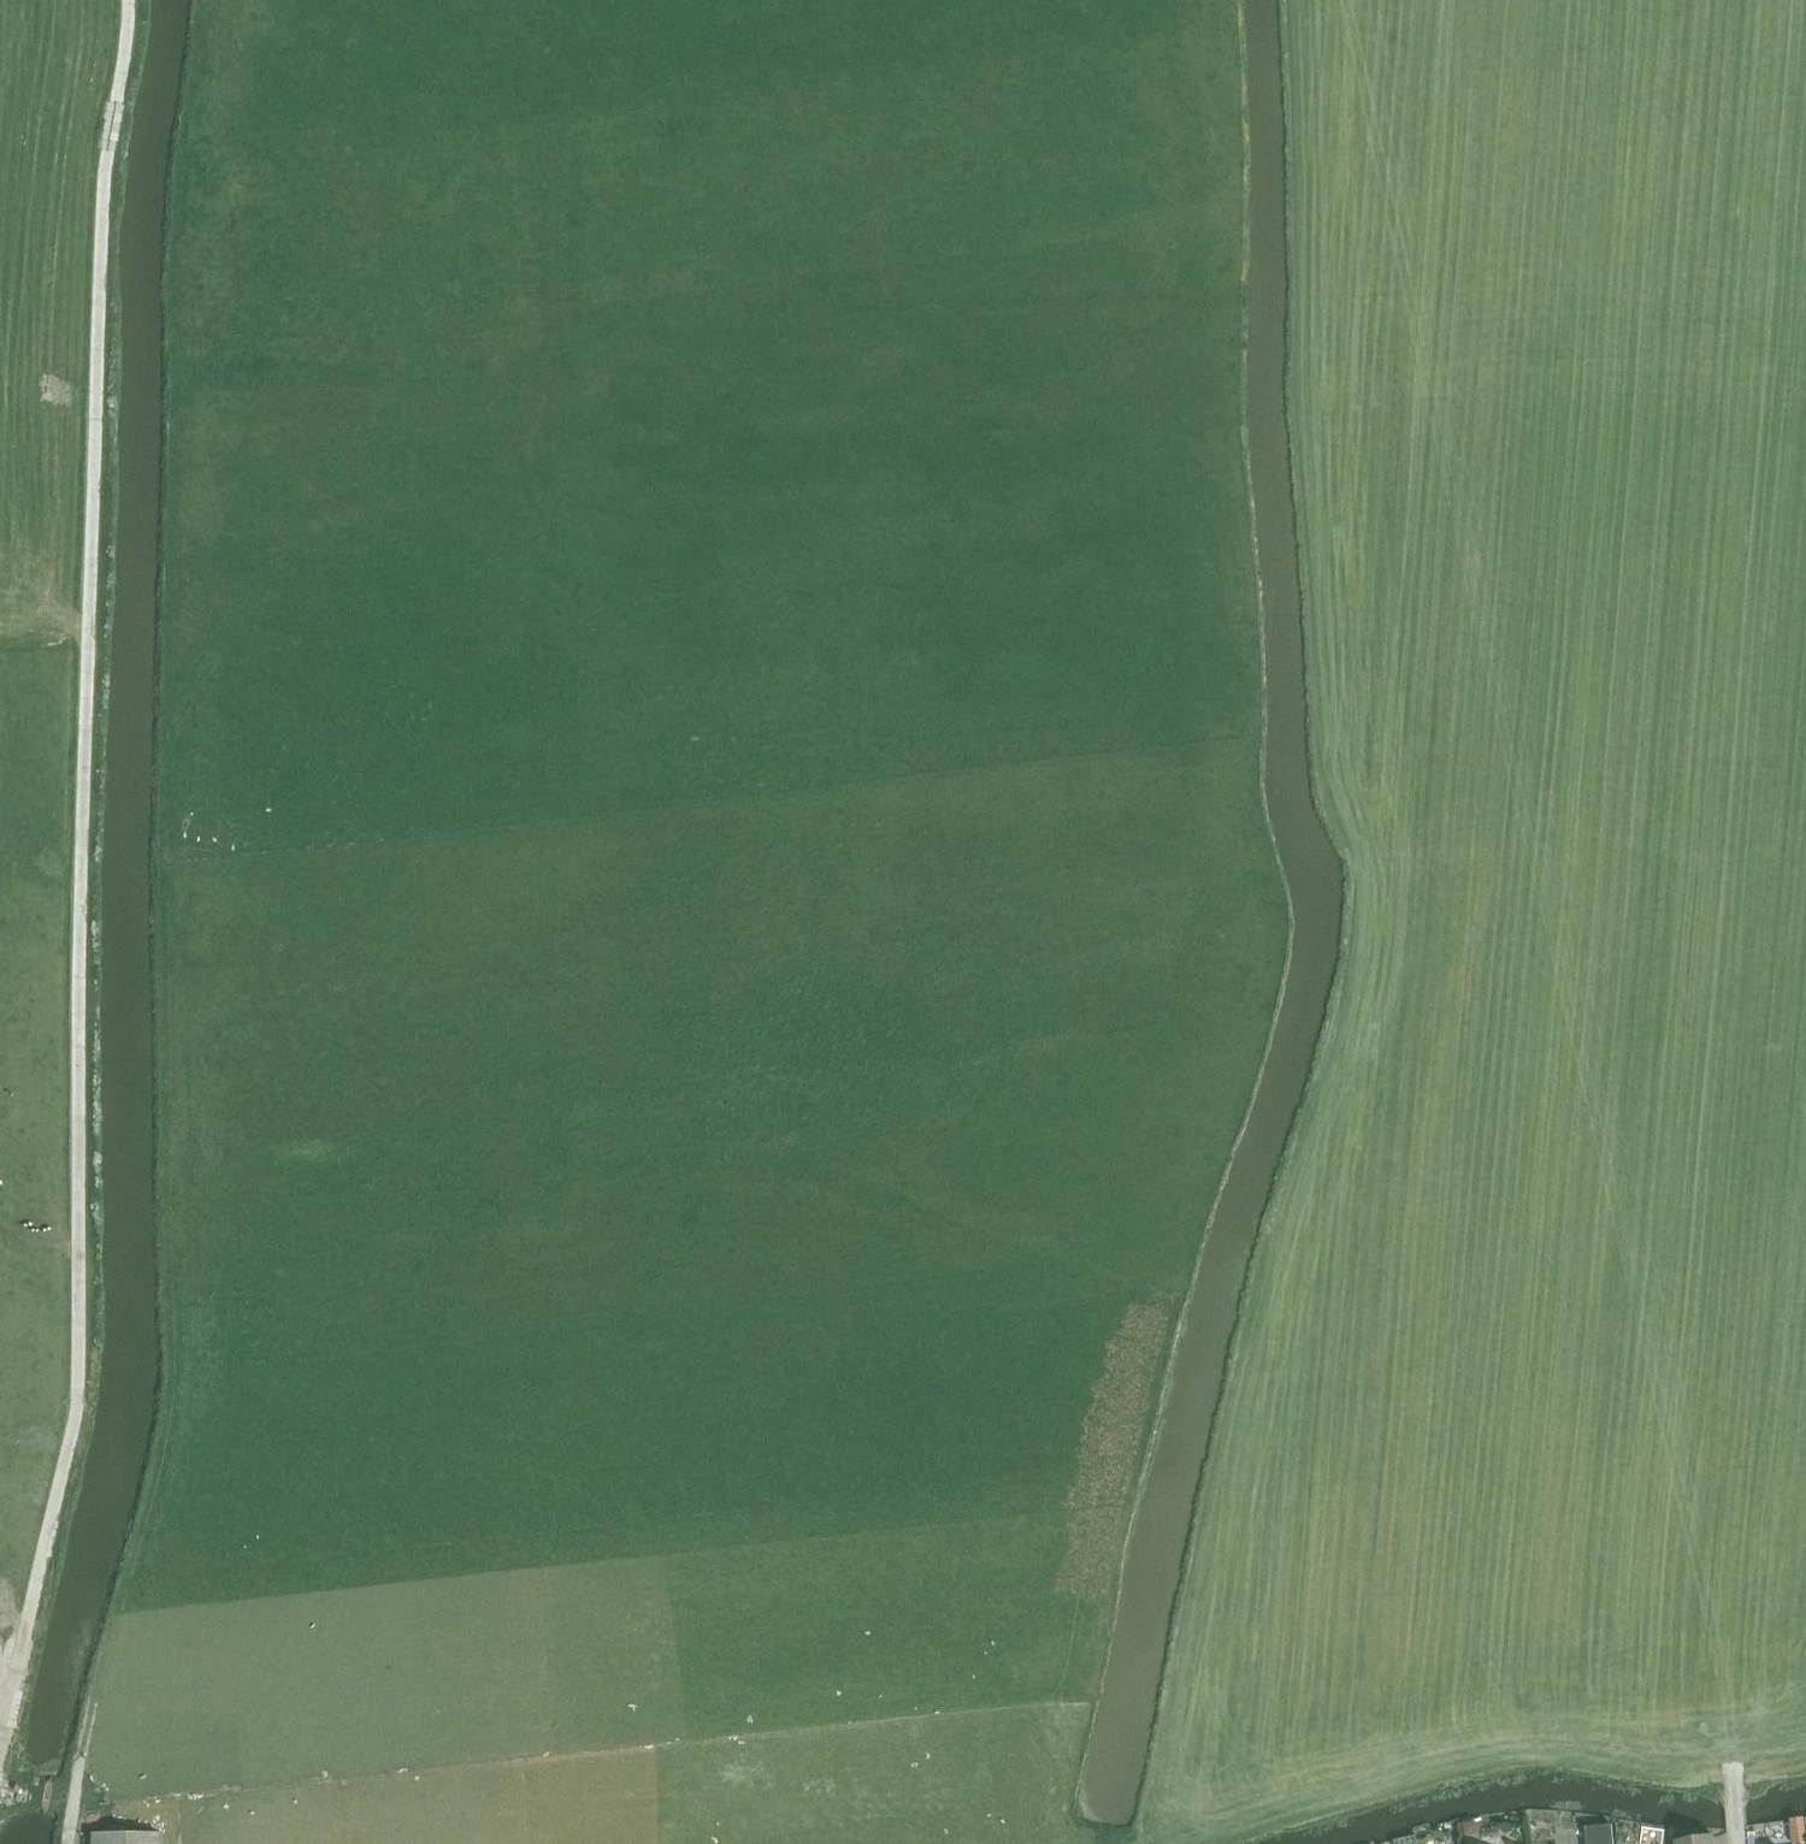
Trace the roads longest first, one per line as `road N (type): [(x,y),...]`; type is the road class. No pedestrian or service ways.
road 1 (track): [(170,1226),(174,1383),(69,1843)]
road 2 (track): [(1805,1759),(1733,1768),(1739,1843)]

